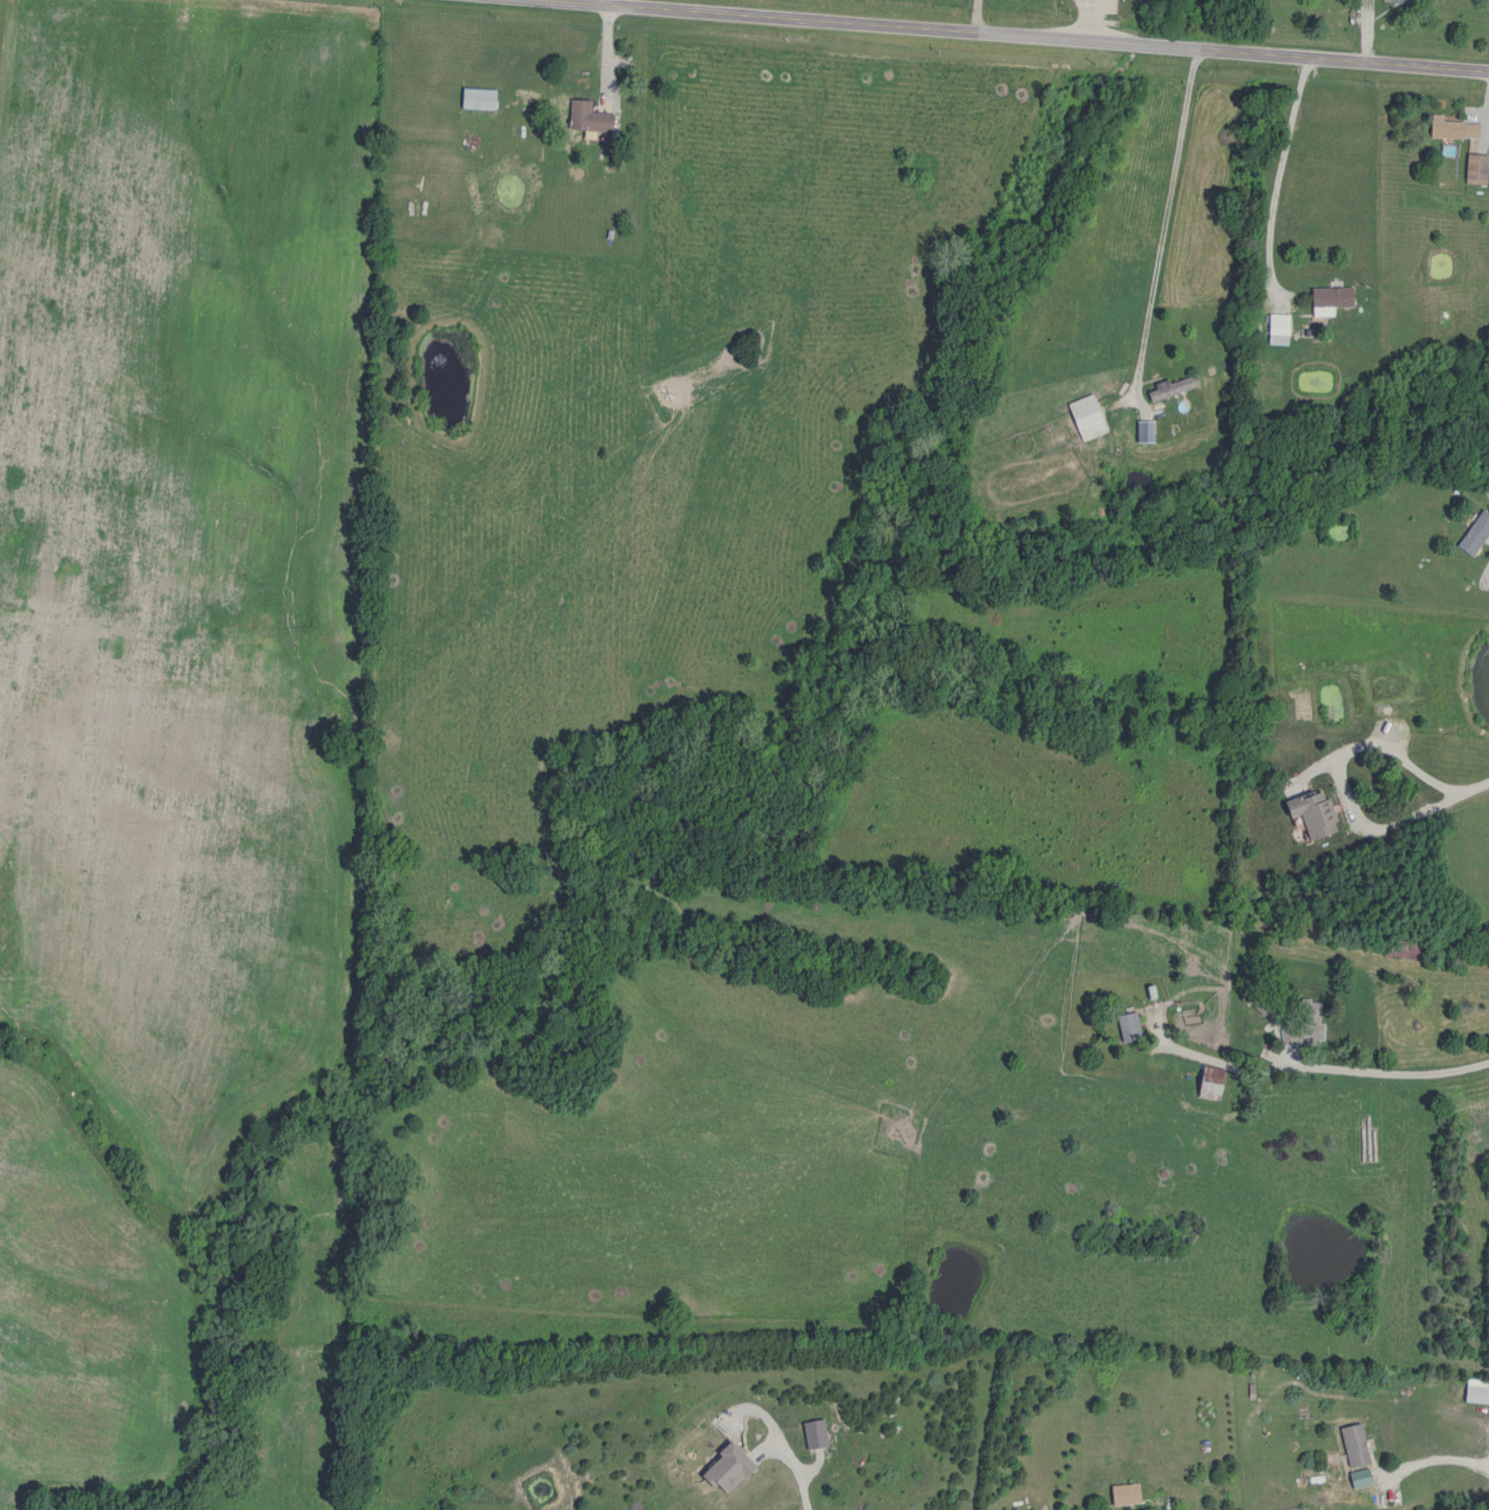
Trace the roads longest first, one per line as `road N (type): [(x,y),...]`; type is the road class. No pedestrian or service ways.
road 1 (tertiary): [(558,0),(1488,70)]

